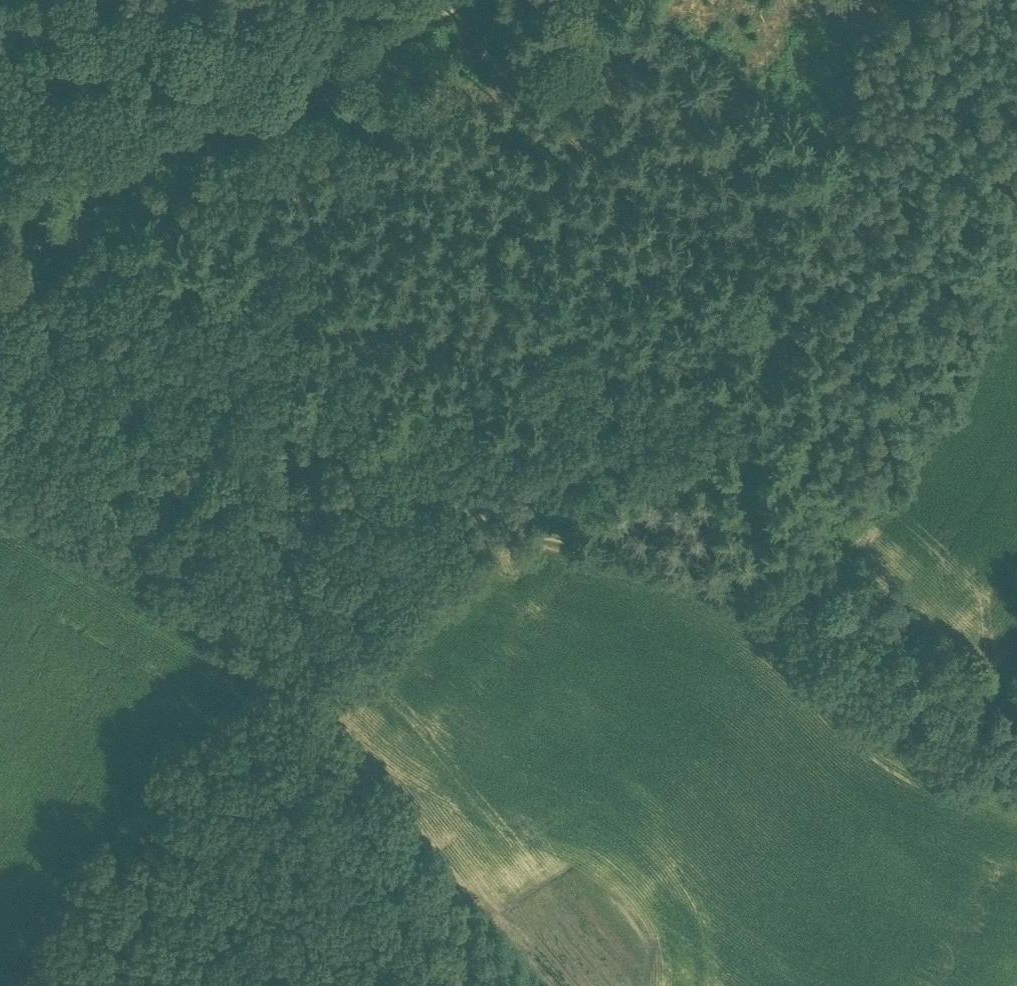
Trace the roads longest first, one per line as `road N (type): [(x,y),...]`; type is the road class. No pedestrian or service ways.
road 1 (track): [(0,287),(505,519)]
road 2 (track): [(458,0),(116,196),(0,278)]

